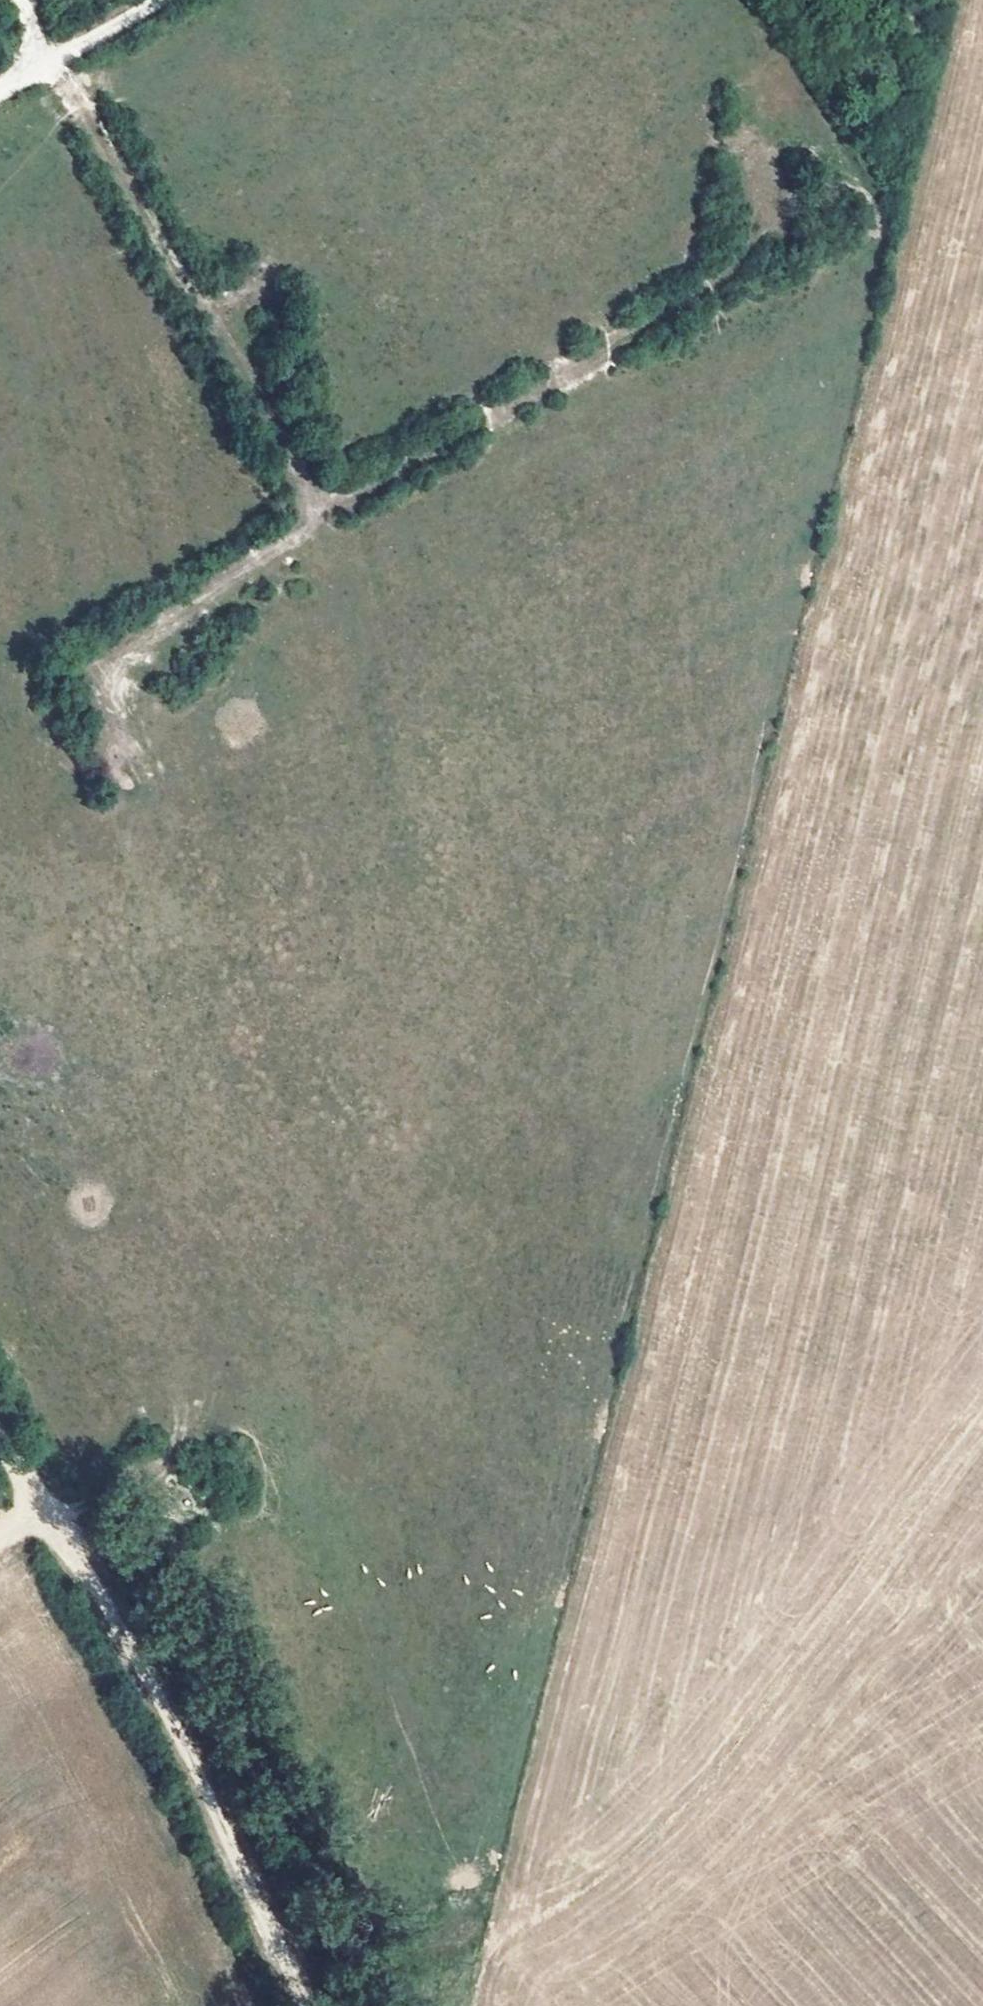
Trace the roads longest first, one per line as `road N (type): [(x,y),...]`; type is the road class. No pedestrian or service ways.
road 1 (track): [(0,1430),(310,2005)]
road 2 (track): [(0,100),(173,0)]

